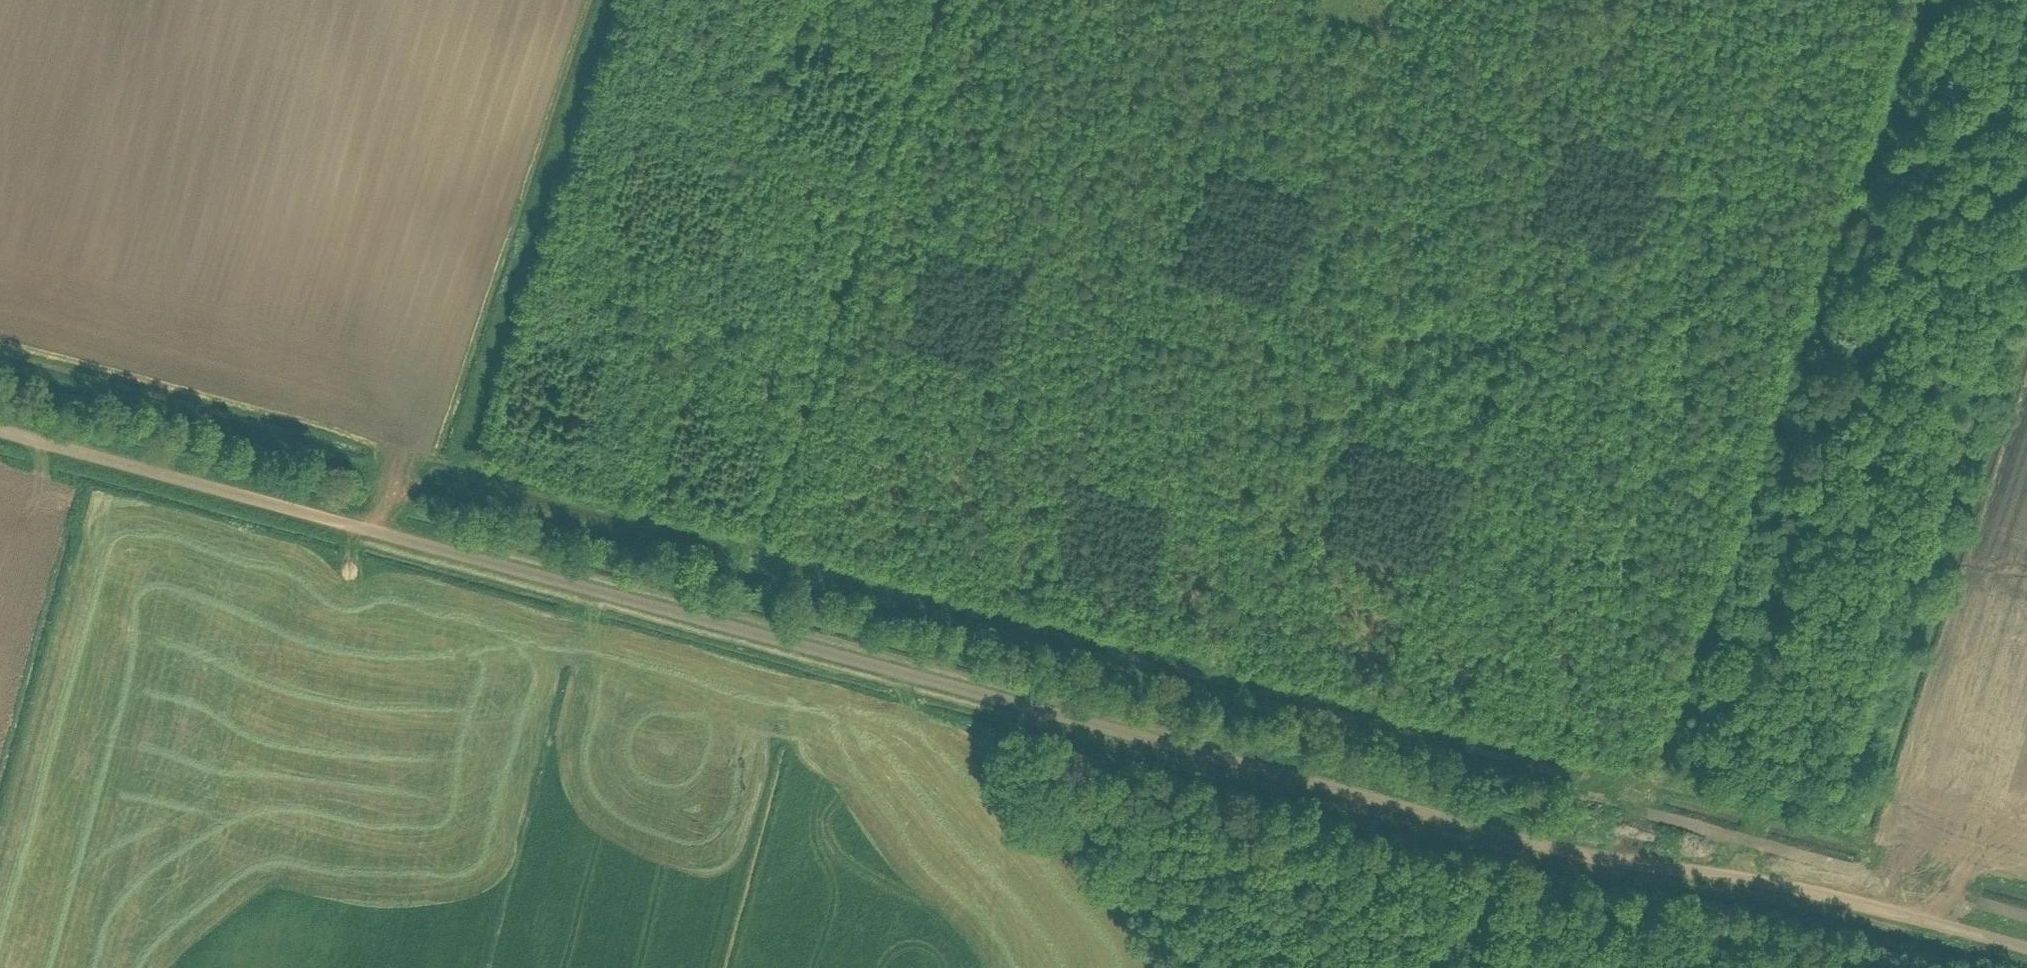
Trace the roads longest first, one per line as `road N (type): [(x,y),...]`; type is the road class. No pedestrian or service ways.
road 1 (unclassified): [(0,431),(1569,851),(1860,902),(2026,947)]

